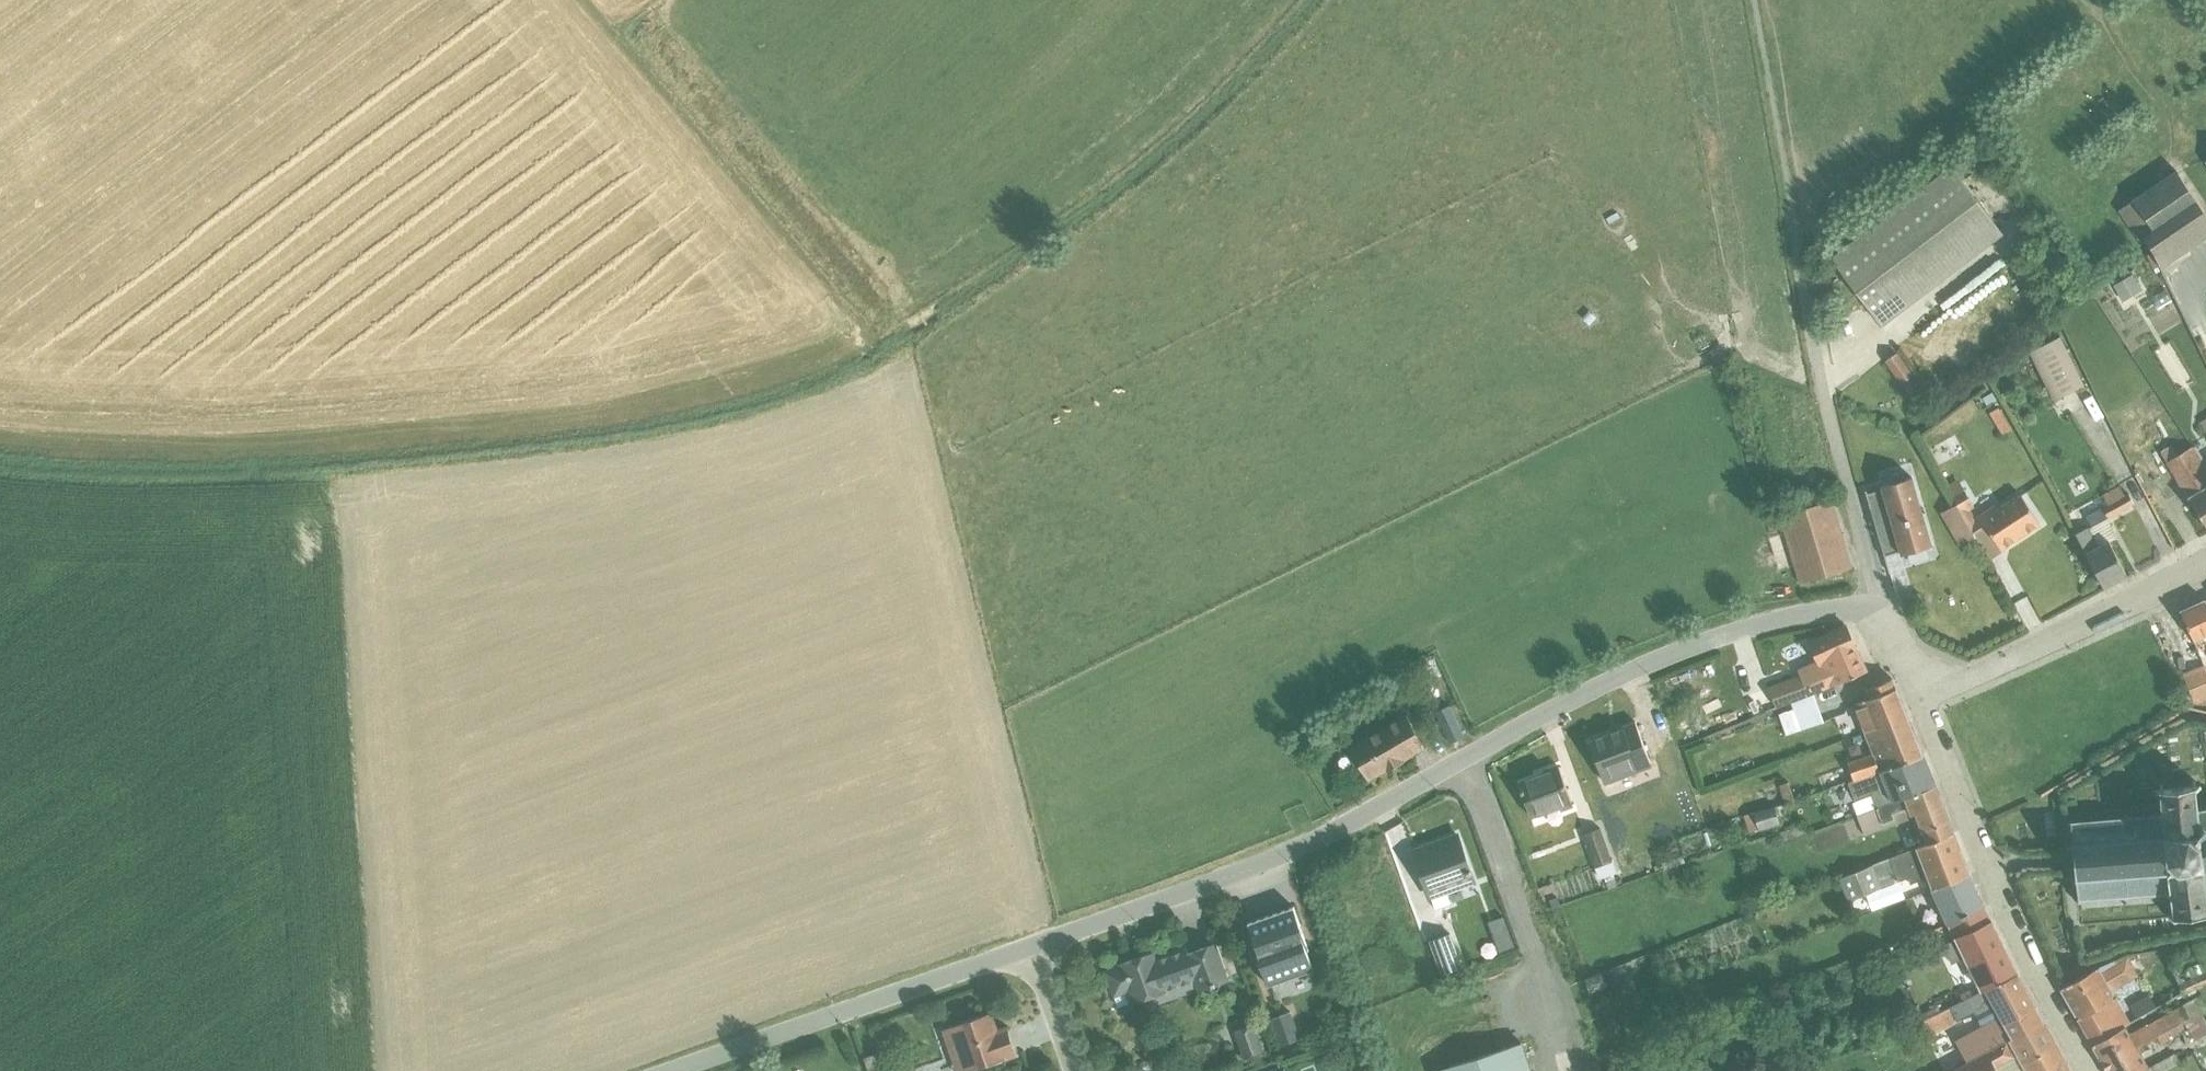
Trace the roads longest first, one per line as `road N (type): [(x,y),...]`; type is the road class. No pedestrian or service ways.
road 1 (residential): [(1923,692),(1878,609),(1838,608),(1753,625),(1595,688),(1306,842),(1029,946)]
road 2 (residential): [(1923,692),(1988,862),(2091,1070)]
road 3 (unclassified): [(1029,946),(667,1070)]
road 4 (residential): [(2205,564),(1923,692)]
road 5 (residential): [(1075,1070),(1029,946)]

